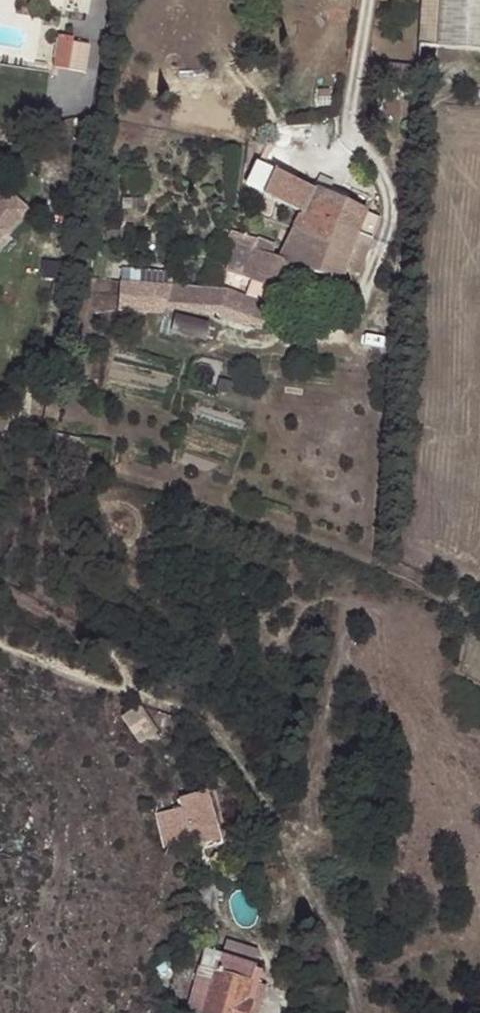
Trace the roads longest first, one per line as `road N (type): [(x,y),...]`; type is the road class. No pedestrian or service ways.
road 1 (residential): [(367,0),(350,128),(384,186),(381,241)]

